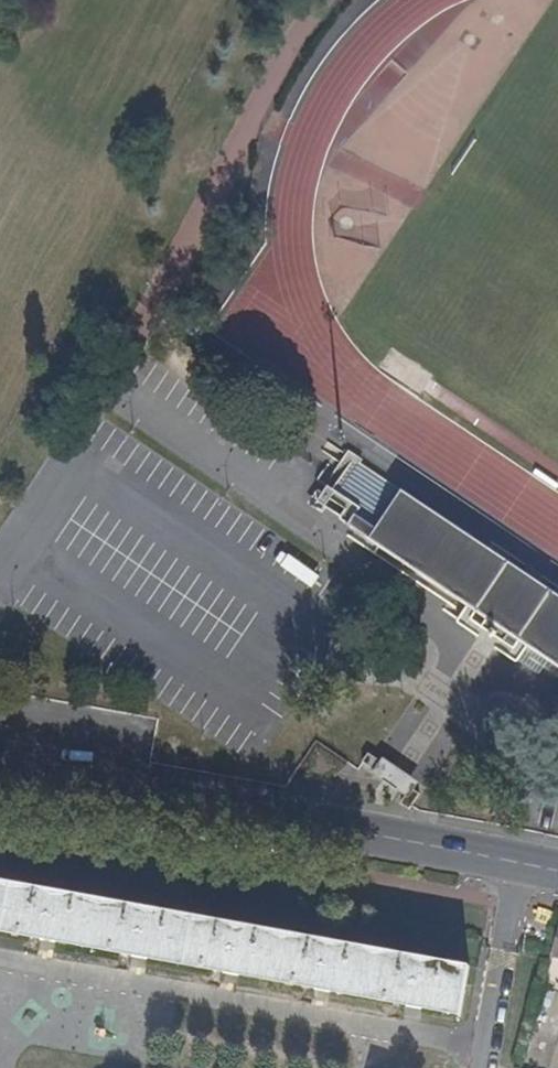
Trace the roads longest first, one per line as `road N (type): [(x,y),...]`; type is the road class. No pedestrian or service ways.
road 1 (secondary): [(0,783),(316,824),(557,867)]

